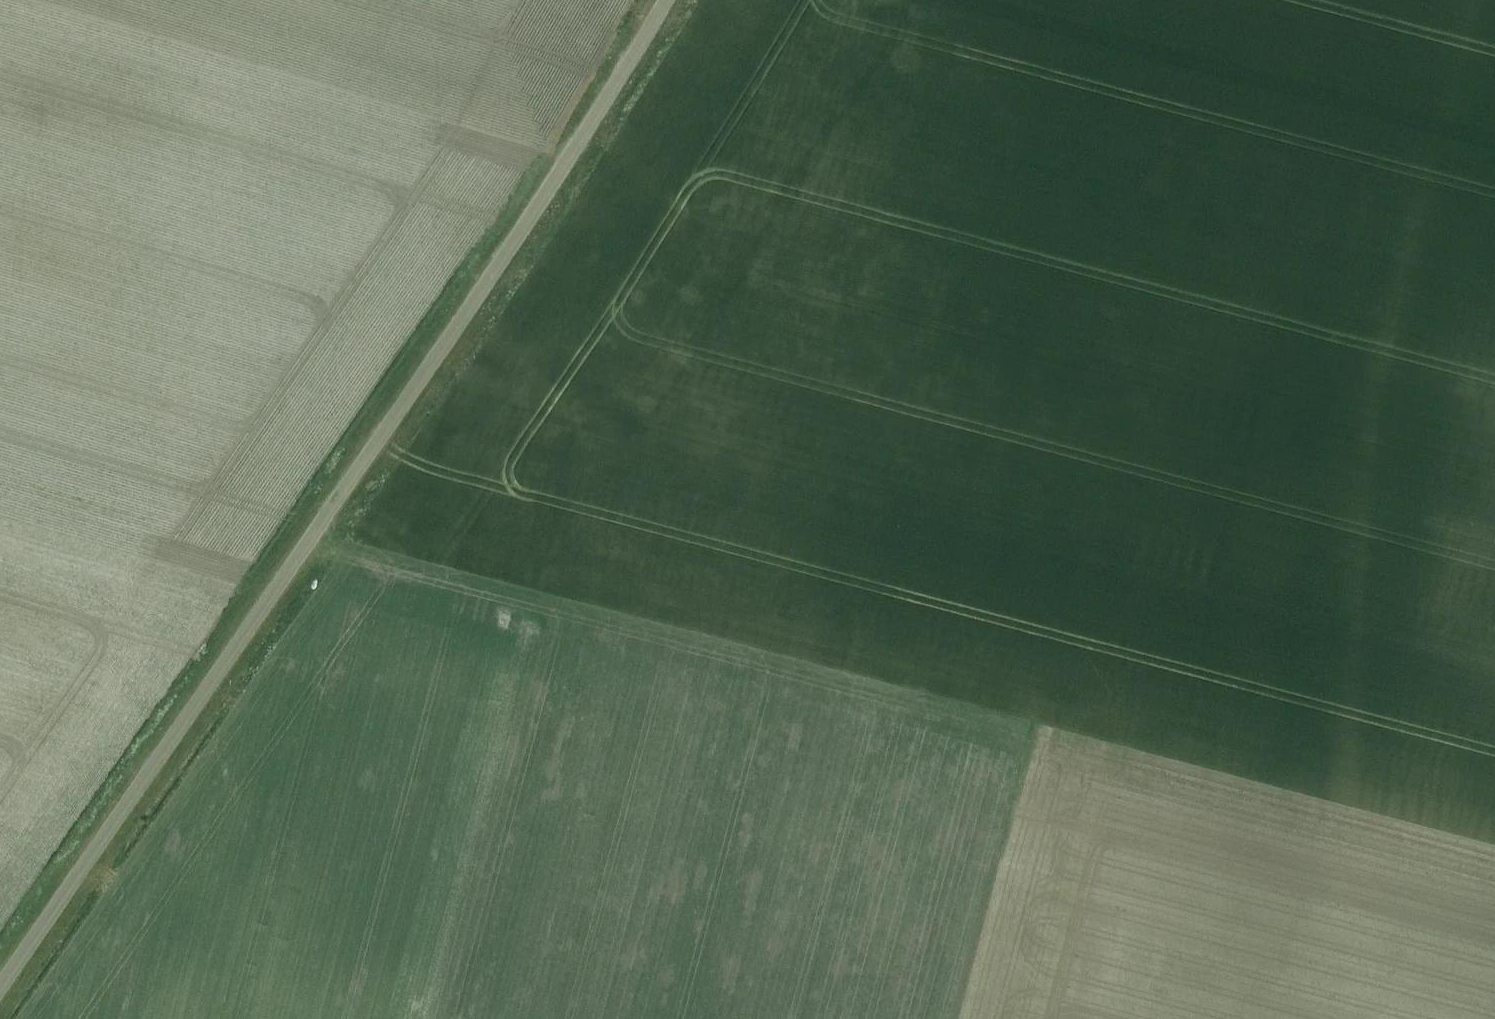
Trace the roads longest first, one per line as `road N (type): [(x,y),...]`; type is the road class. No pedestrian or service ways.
road 1 (unclassified): [(0,992),(156,765),(649,0)]

